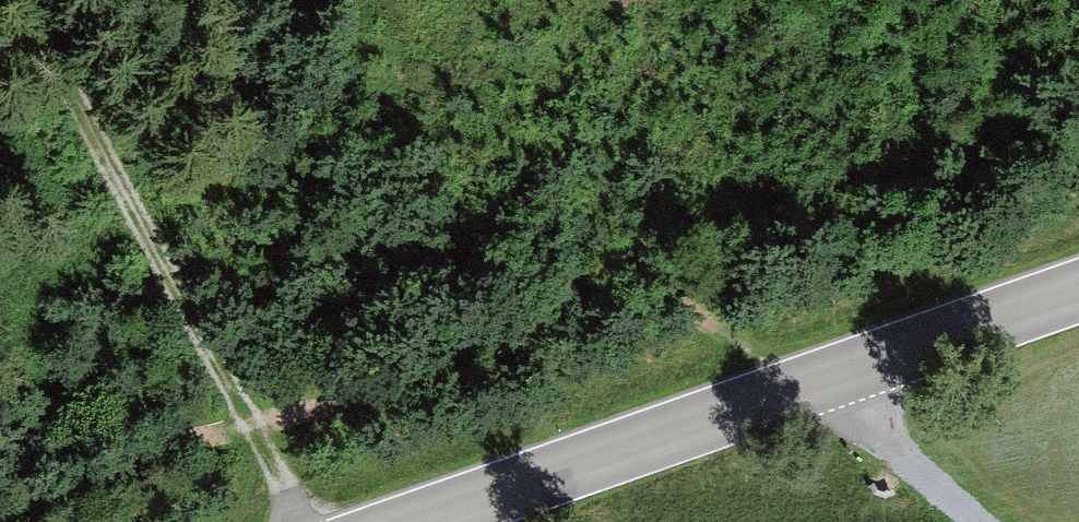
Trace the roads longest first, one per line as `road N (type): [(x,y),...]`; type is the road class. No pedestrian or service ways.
road 1 (tertiary): [(418,521),(1078,290)]
road 2 (track): [(30,0),(303,521)]
road 3 (track): [(980,521),(851,405),(803,384)]

